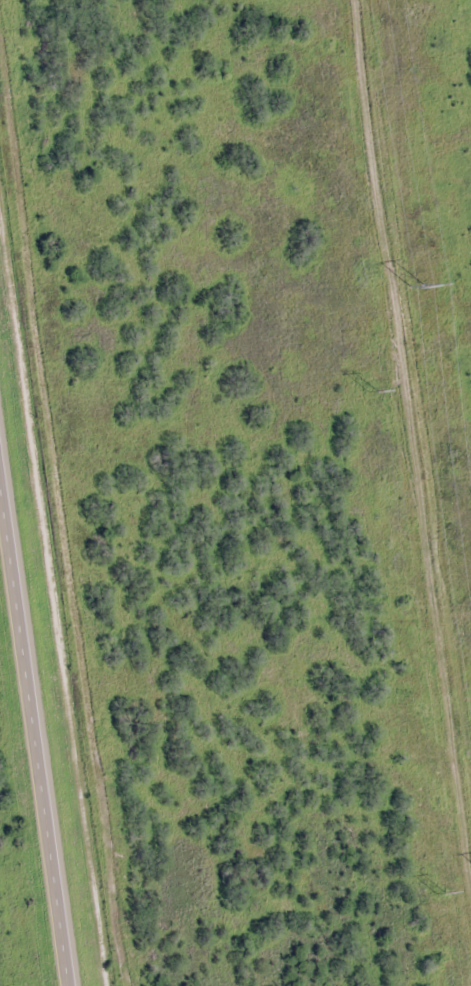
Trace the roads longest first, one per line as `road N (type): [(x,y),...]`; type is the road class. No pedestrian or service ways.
road 1 (trunk): [(71,985),(0,464)]

